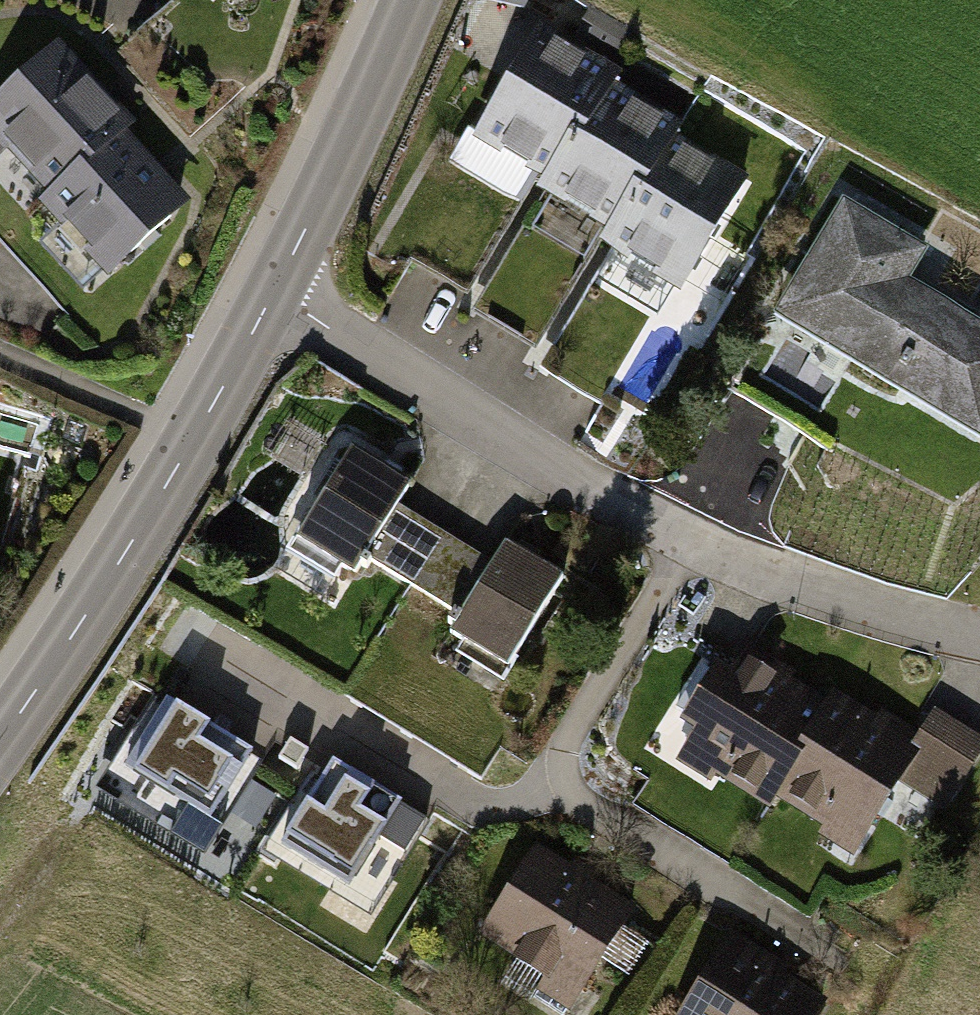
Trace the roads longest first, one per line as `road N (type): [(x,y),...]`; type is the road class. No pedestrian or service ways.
road 1 (residential): [(979,633),(747,566),(276,298)]
road 2 (tertiary): [(276,298),(122,554),(0,731)]
road 3 (tertiary): [(405,0),(276,298)]

